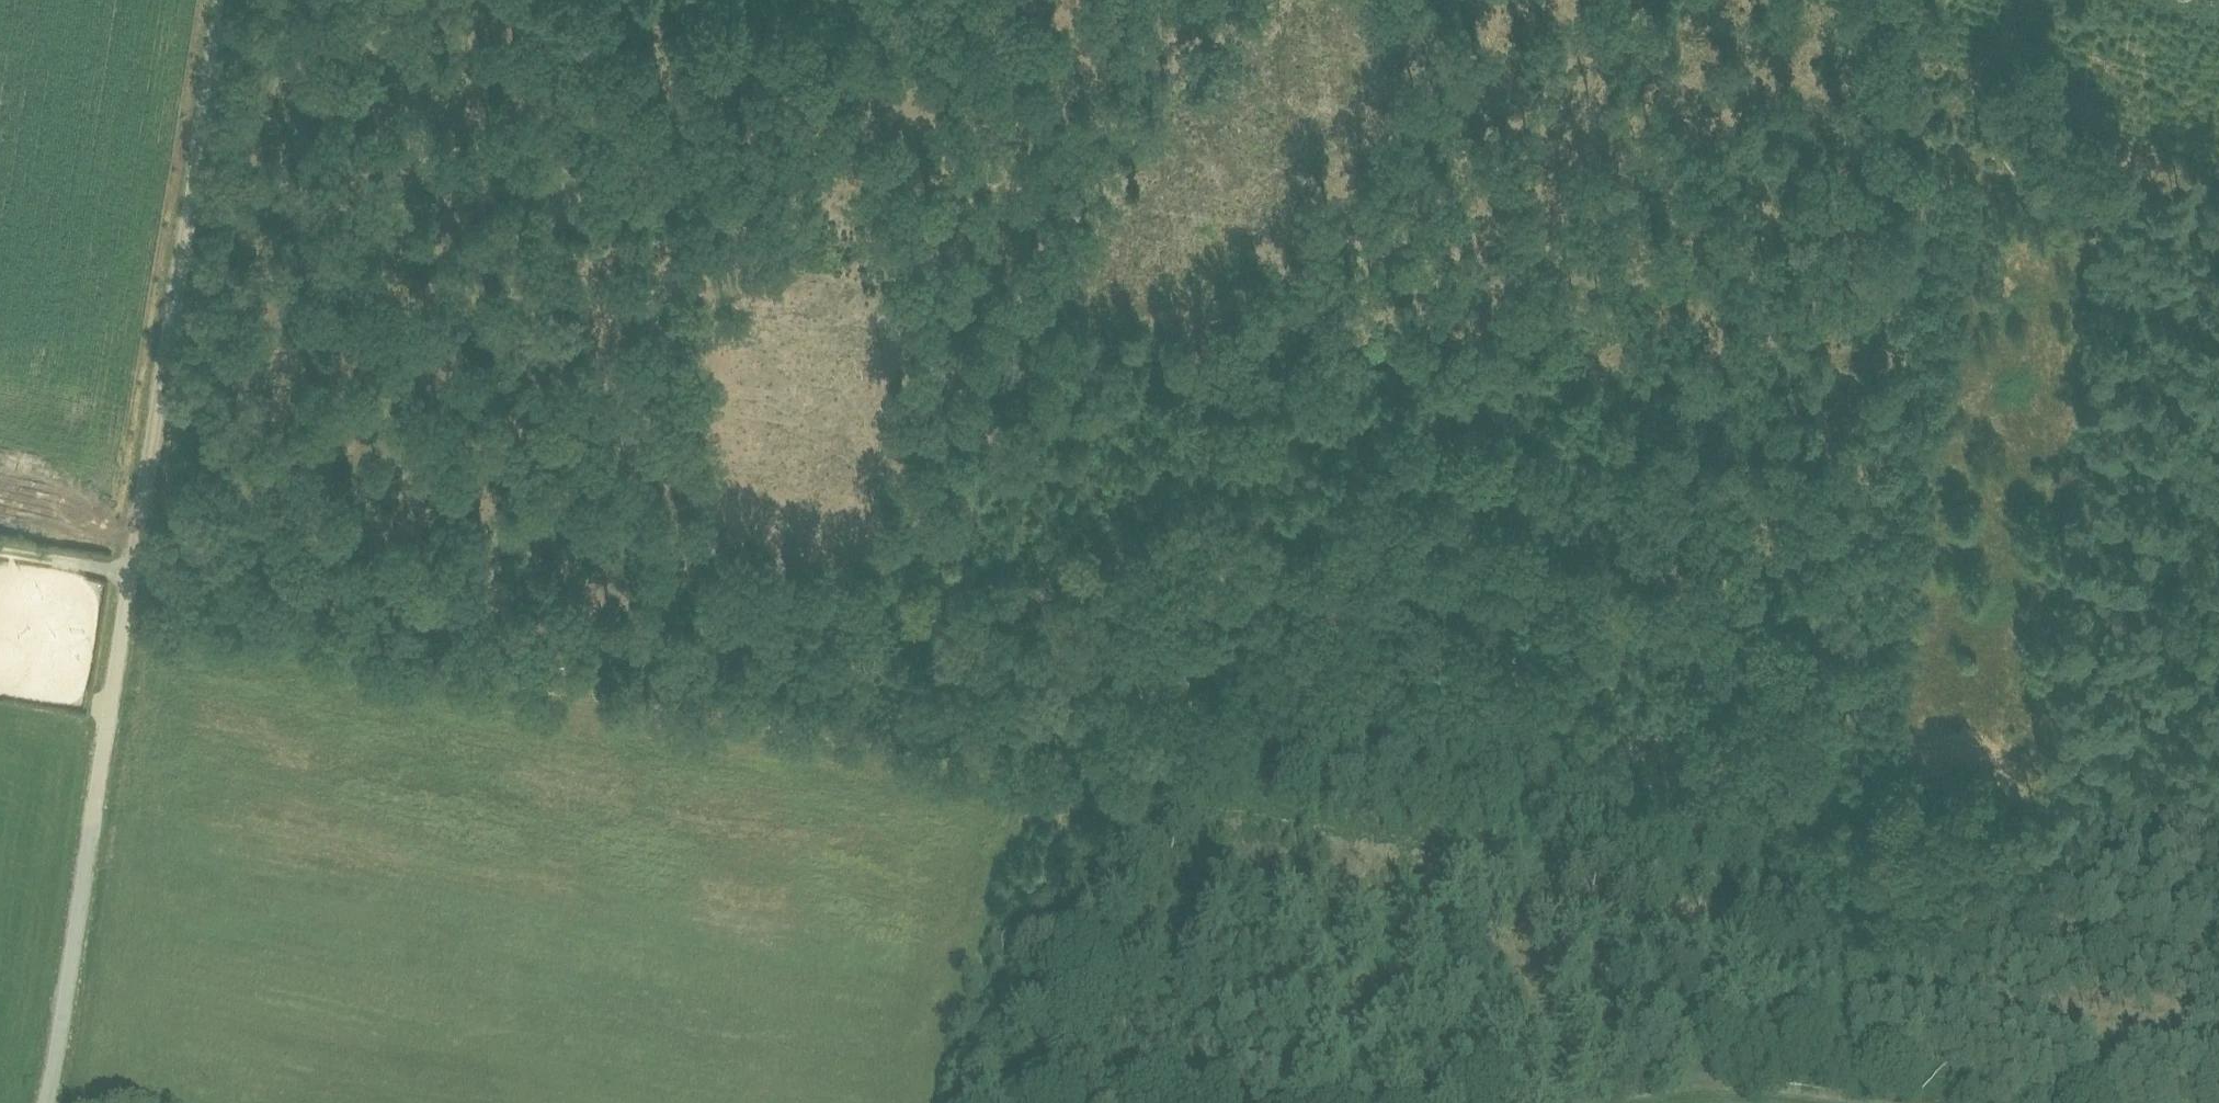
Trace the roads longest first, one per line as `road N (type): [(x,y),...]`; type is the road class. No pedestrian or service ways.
road 1 (unclassified): [(43,1102),(224,0)]

